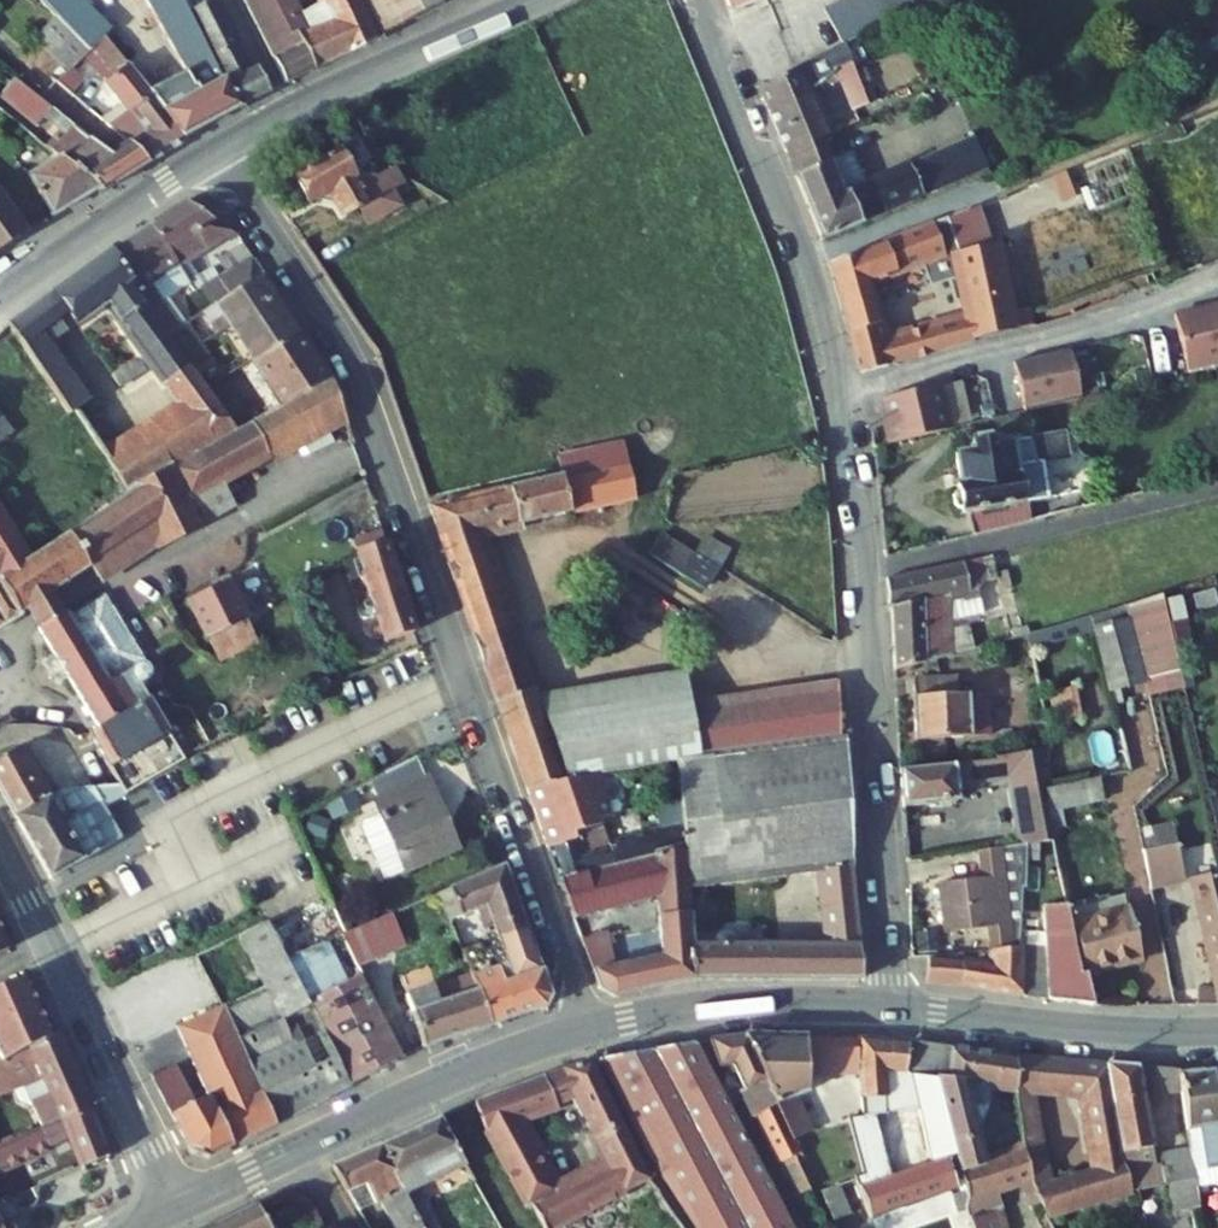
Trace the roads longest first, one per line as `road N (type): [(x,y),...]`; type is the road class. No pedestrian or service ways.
road 1 (residential): [(593,1027),(356,368),(220,150)]
road 2 (tertiary): [(892,1007),(857,513),(840,398)]
road 3 (tertiary): [(176,1209),(472,1068),(593,1027)]
road 4 (tertiary): [(840,398),(801,260),(694,0)]
road 5 (tertiary): [(0,849),(176,1209)]
road 6 (residential): [(840,398),(1073,333),(1217,280)]
road 7 (tertiary): [(220,150),(537,0)]
road 8 (tertiary): [(892,1007),(1119,1031),(1217,1032)]
road 9 (tertiary): [(593,1027),(706,1007),(892,1007)]
road 10 (tertiary): [(0,297),(220,150)]

